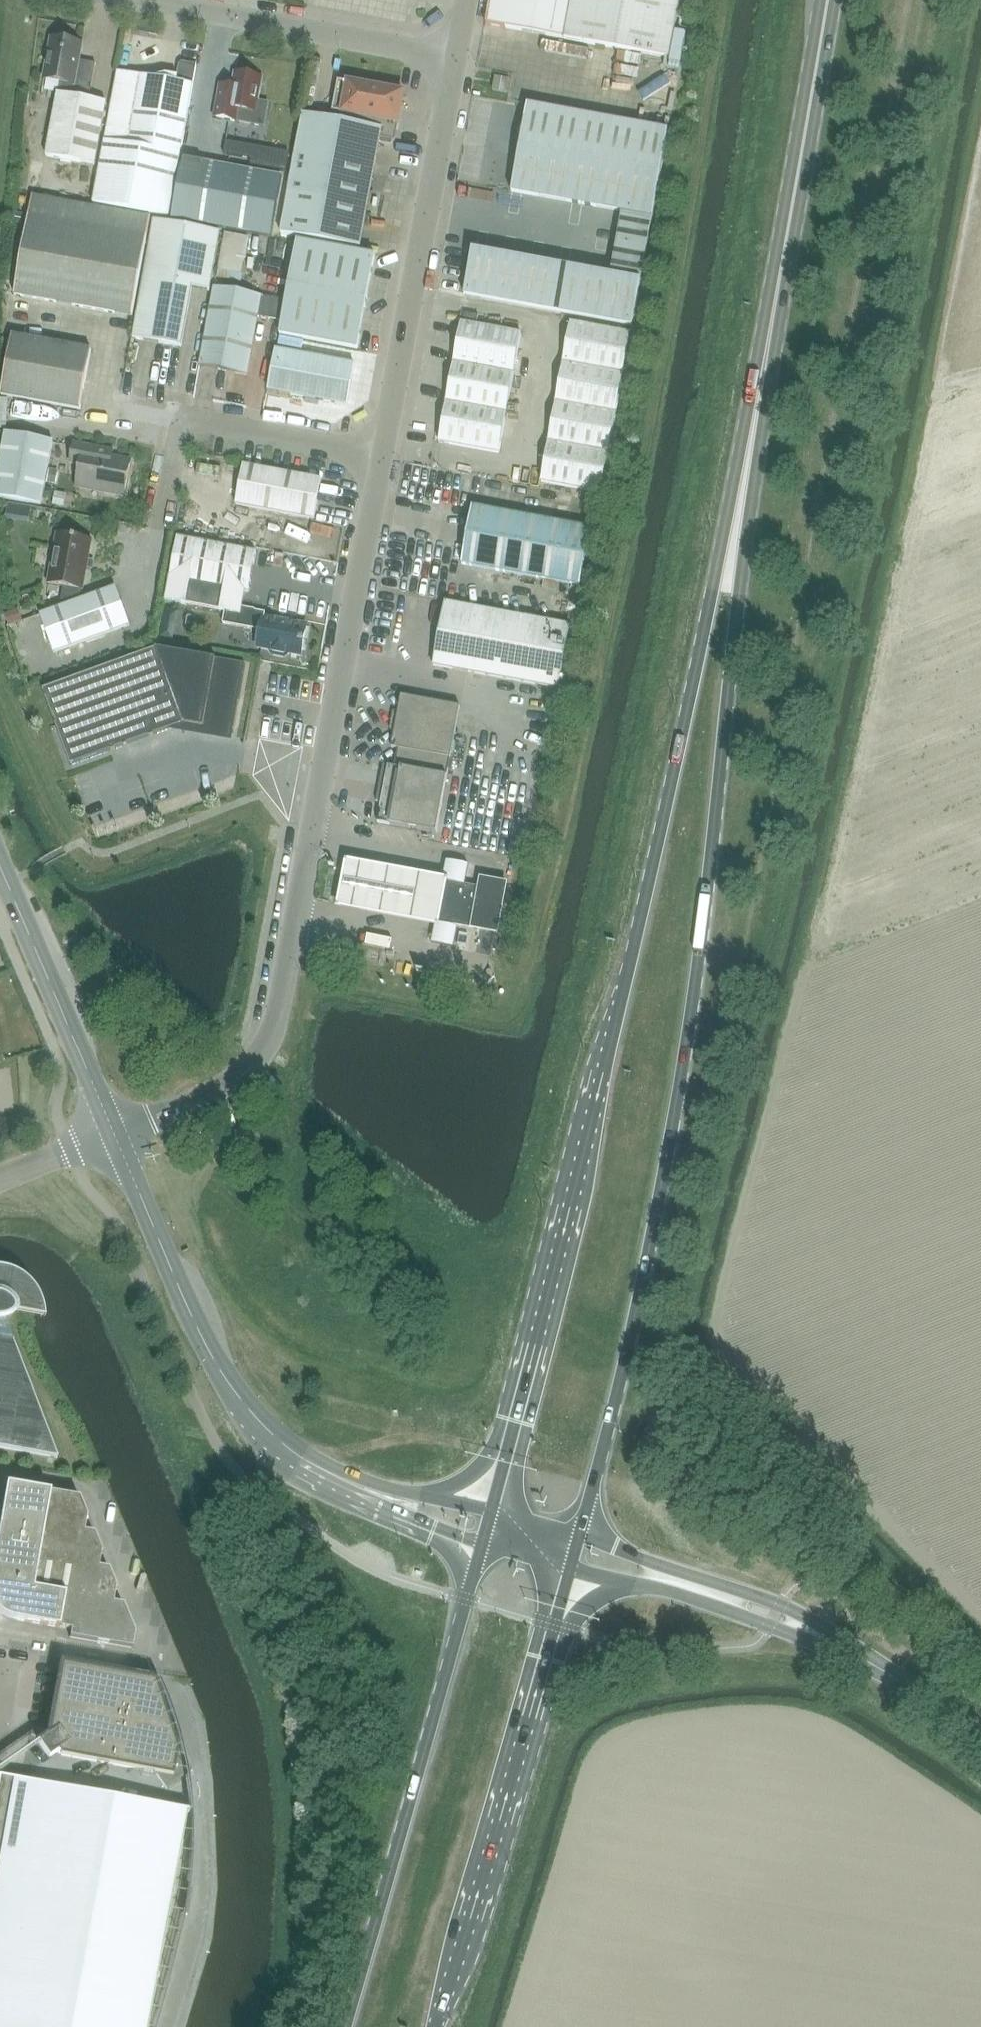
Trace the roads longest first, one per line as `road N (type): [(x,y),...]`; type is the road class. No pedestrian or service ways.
road 1 (primary): [(576,1554),(671,1143),(725,753),(745,480)]
road 2 (primary): [(745,480),(487,1530)]
road 3 (unclassified): [(114,1131),(230,1085),(272,1038),(380,459)]
road 4 (tertiary): [(487,1530),(349,1487),(269,1436),(207,1347),(114,1131)]
road 5 (primary): [(487,1530),(345,2026)]
road 6 (primary): [(434,2026),(576,1554)]
road 7 (primary): [(745,480),(829,0)]
road 8 (tertiary): [(980,1738),(883,1669),(773,1614),(576,1554)]
road 9 (unclassified): [(380,459),(456,58)]
road 10 (unclassified): [(456,58),(137,0)]
road 11 (tertiary): [(114,1131),(0,867)]
road 12 (unclassified): [(178,419),(380,459)]
road 13 (unclassified): [(0,1179),(114,1131)]

